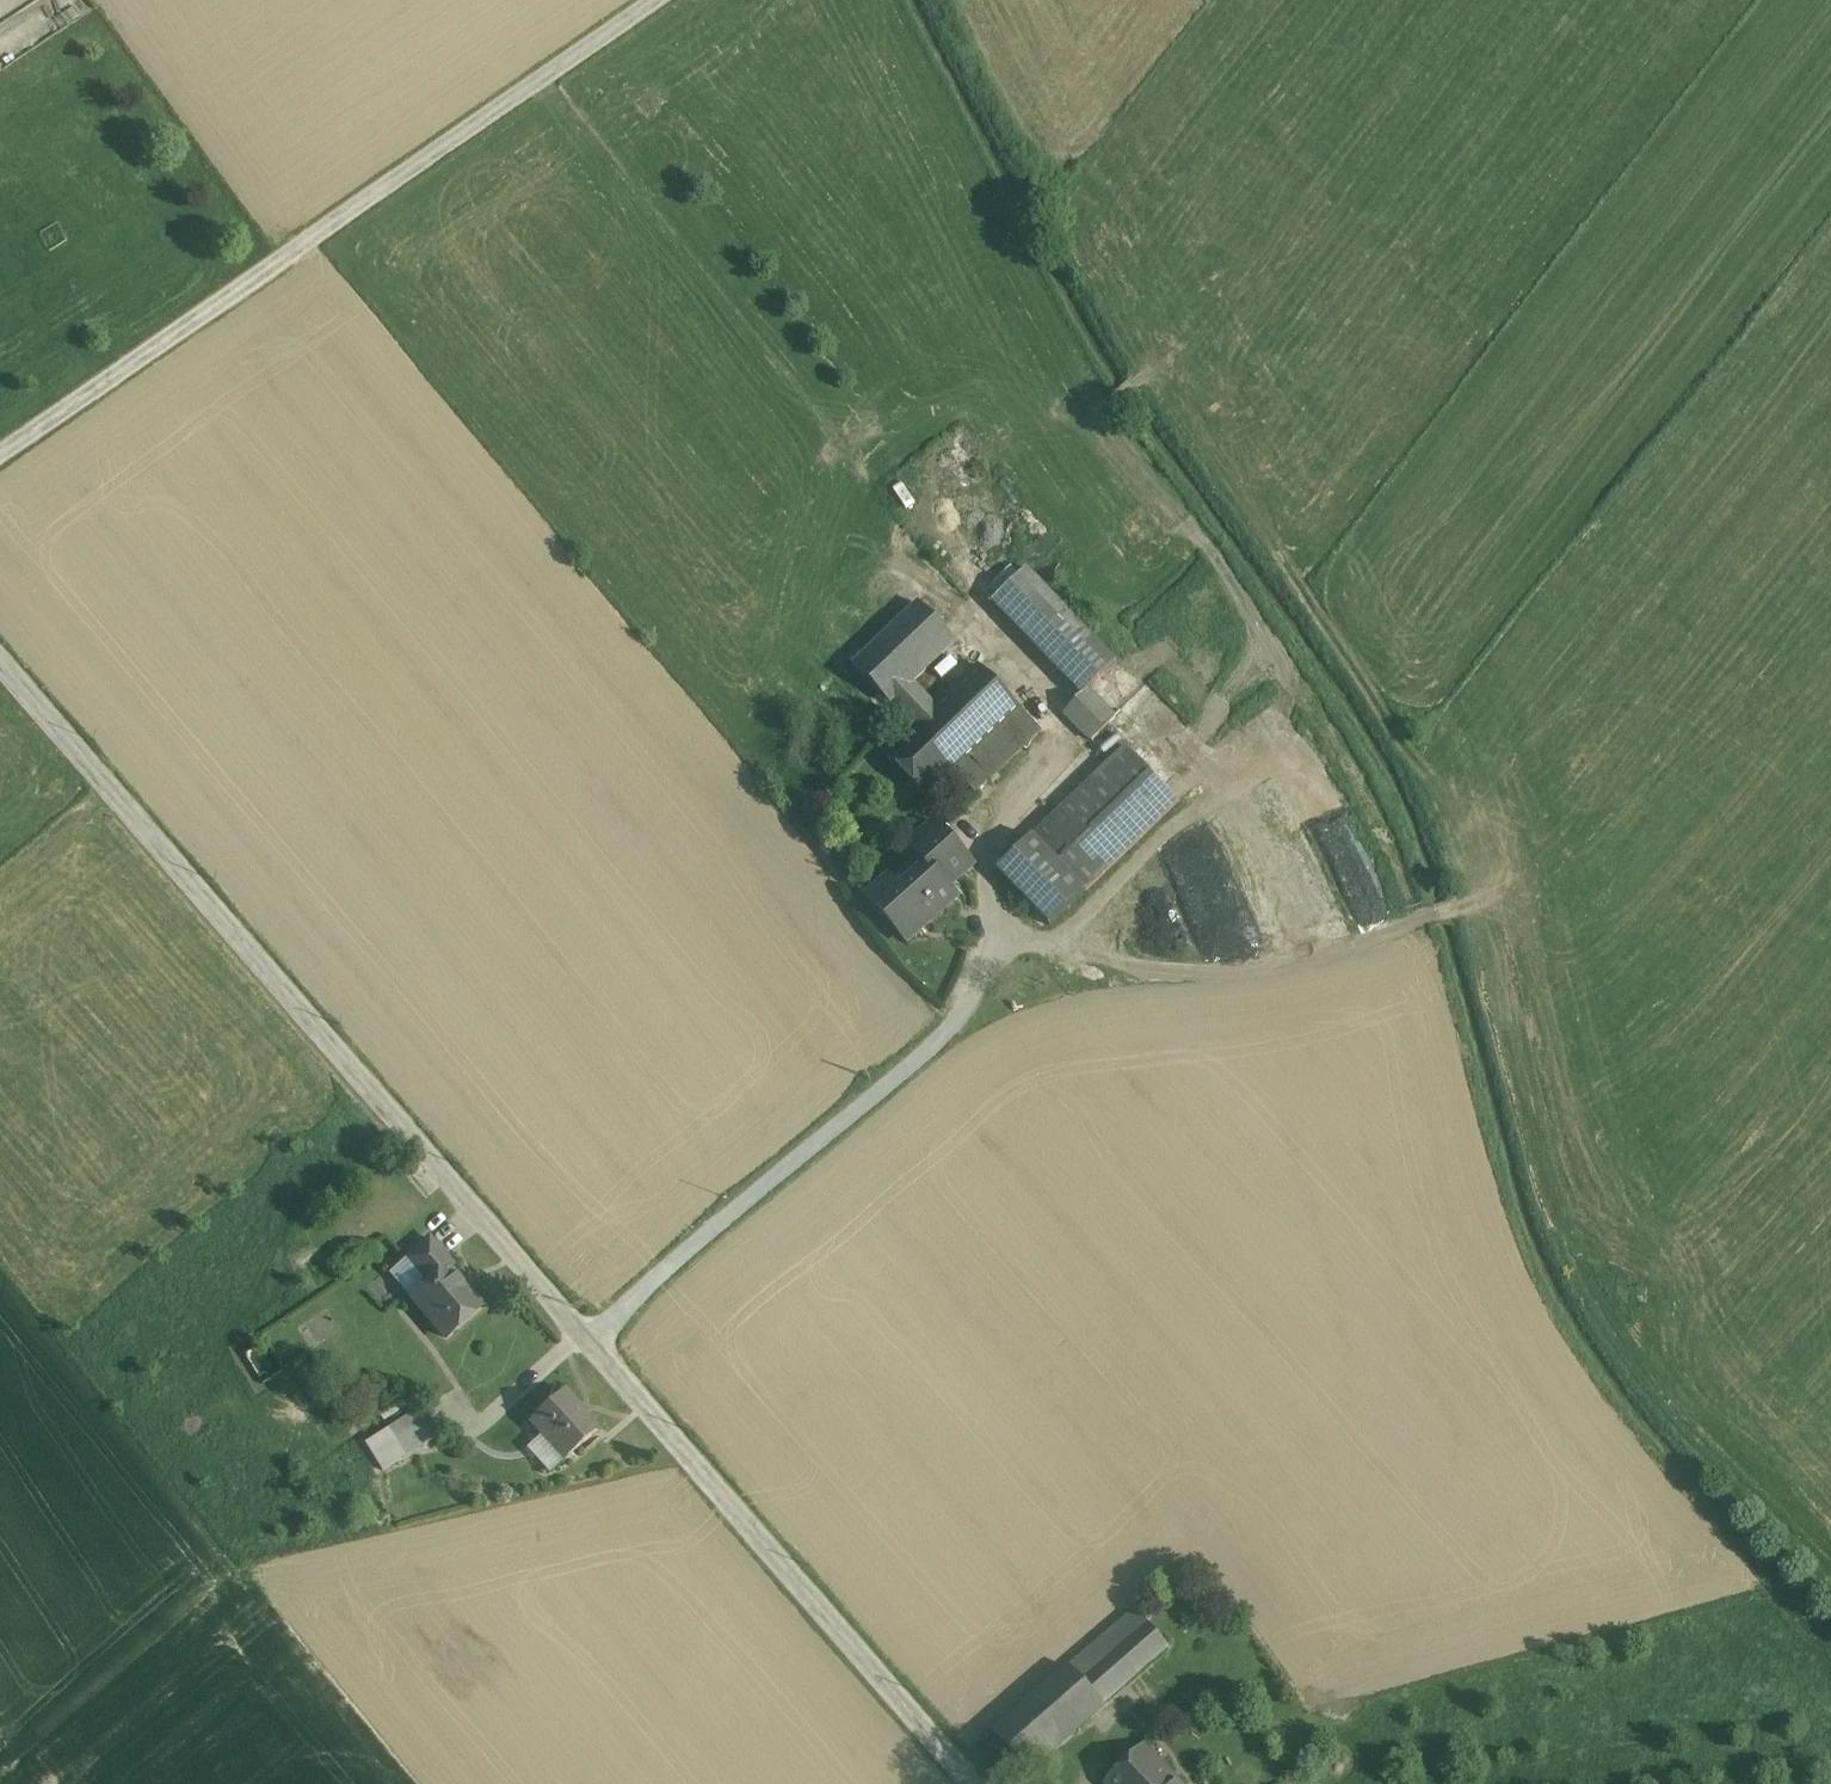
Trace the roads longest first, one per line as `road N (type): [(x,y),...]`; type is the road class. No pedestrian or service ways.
road 1 (unclassified): [(976,1783),(0,664)]
road 2 (unclassified): [(654,0),(0,459)]

